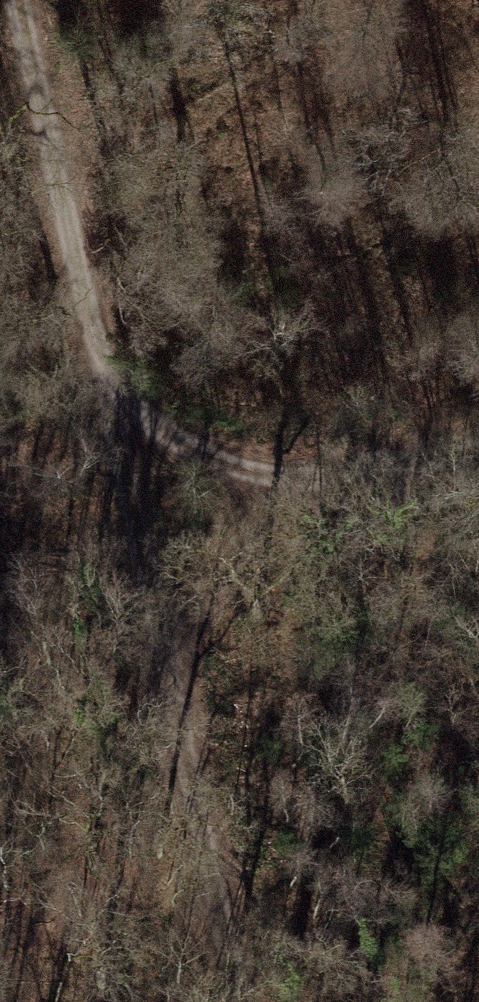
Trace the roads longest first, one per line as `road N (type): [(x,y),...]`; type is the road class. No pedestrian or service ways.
road 1 (track): [(238,1001),(162,646),(89,437),(23,0)]
road 2 (track): [(89,437),(273,515),(478,472)]
road 3 (track): [(273,515),(162,646)]

